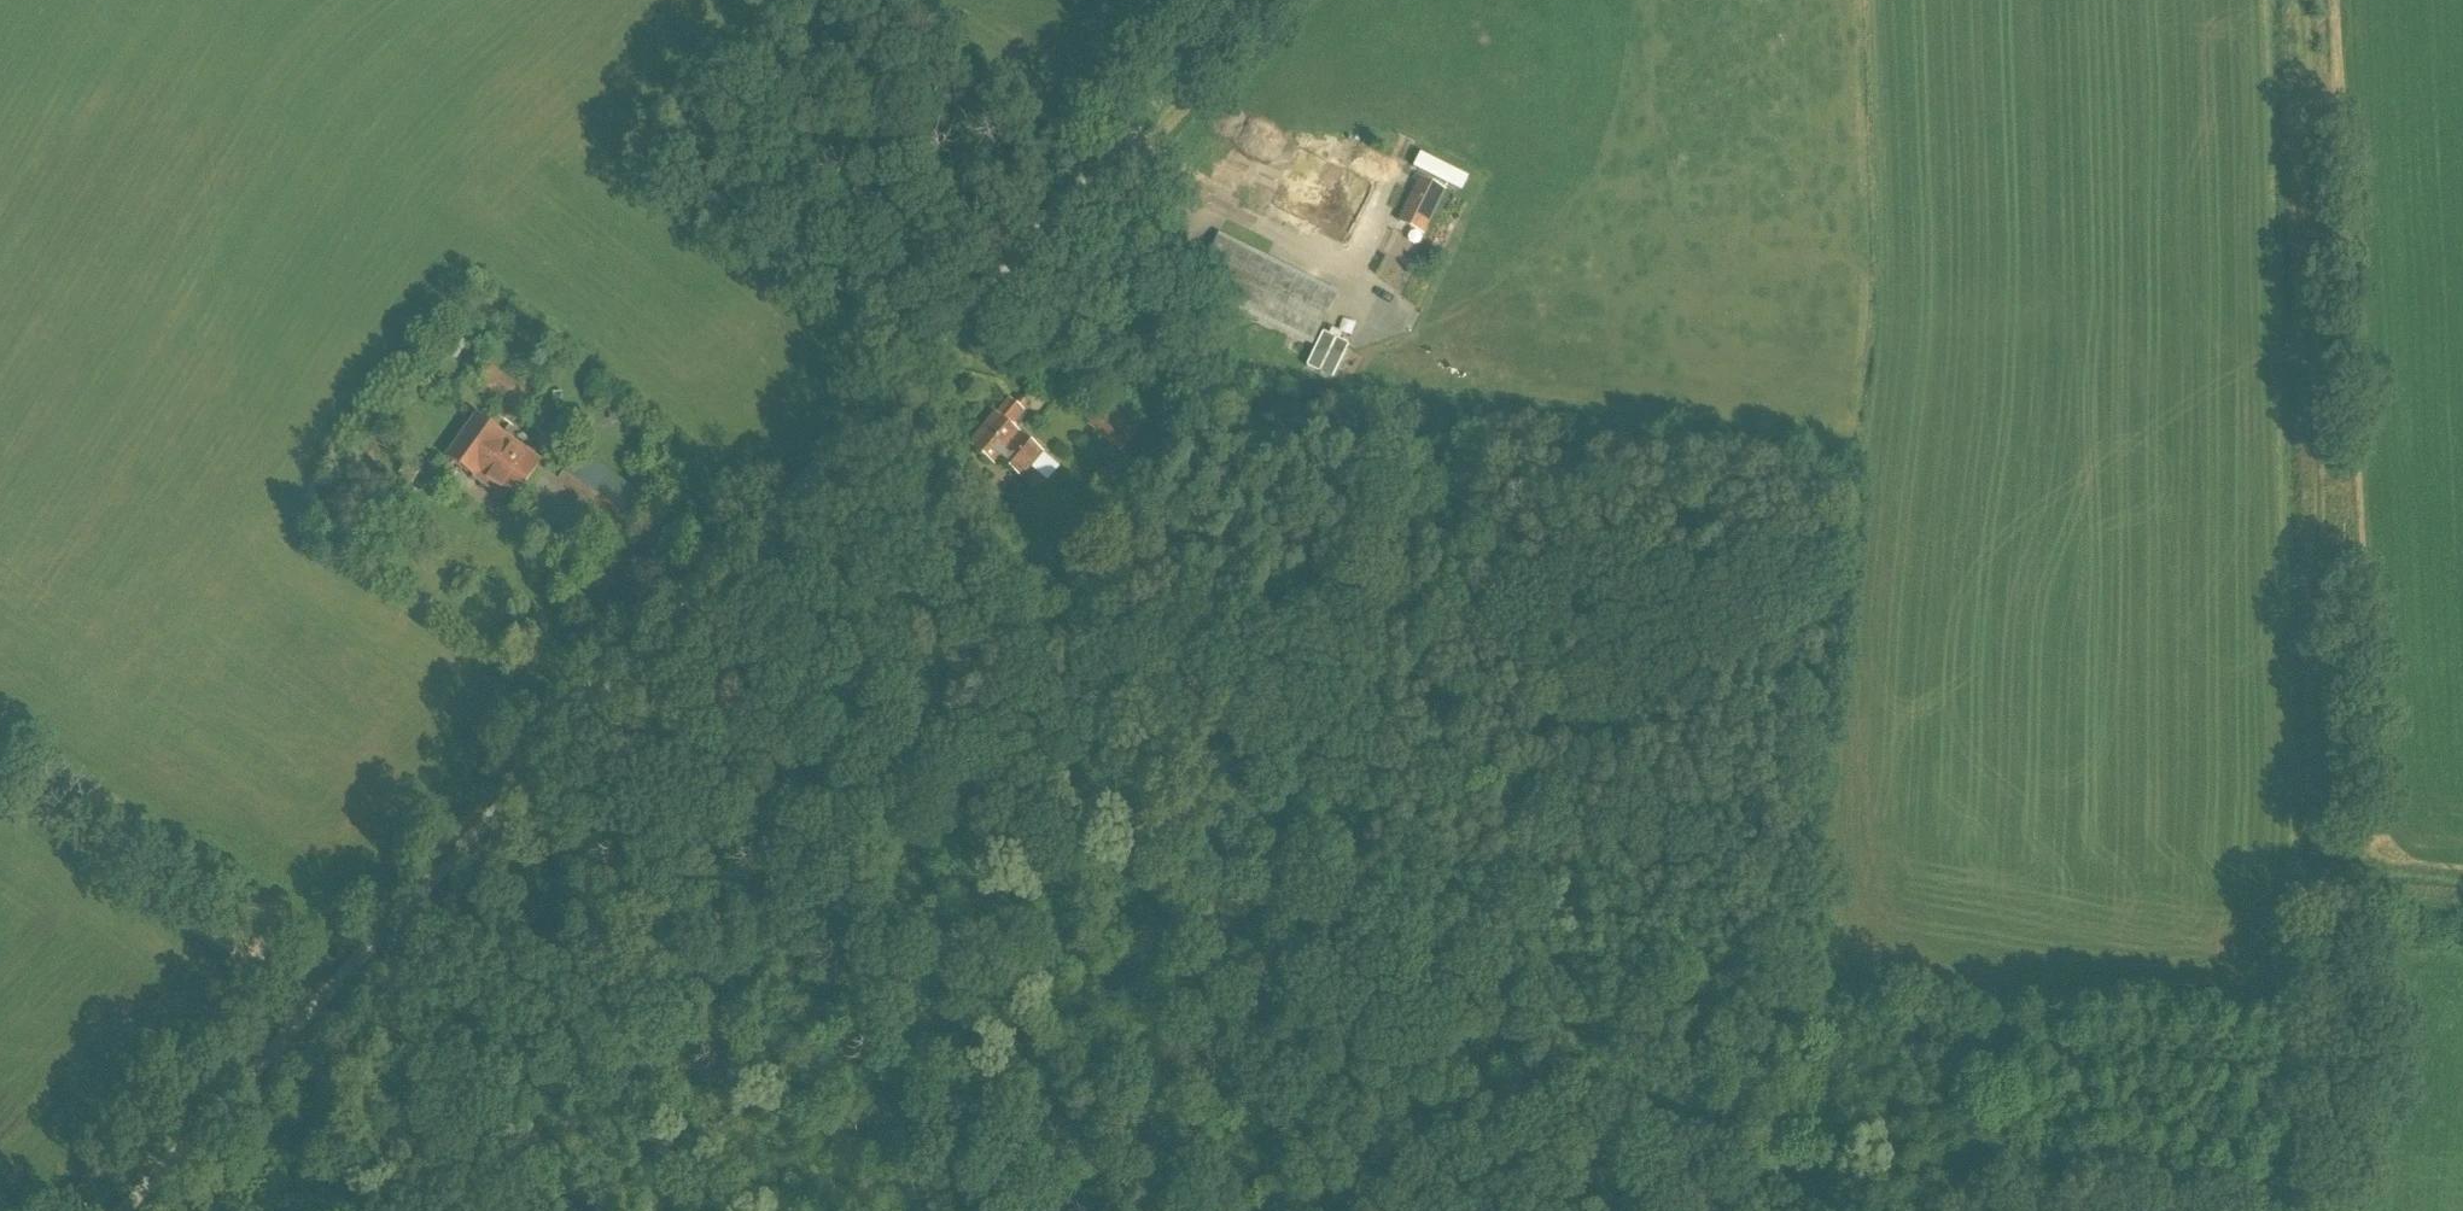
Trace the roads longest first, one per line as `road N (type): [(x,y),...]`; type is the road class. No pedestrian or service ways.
road 1 (unclassified): [(125,1210),(1255,0)]
road 2 (track): [(2292,0),(2337,893)]
road 3 (track): [(2462,903),(2337,893),(2335,1148),(2261,1210)]

